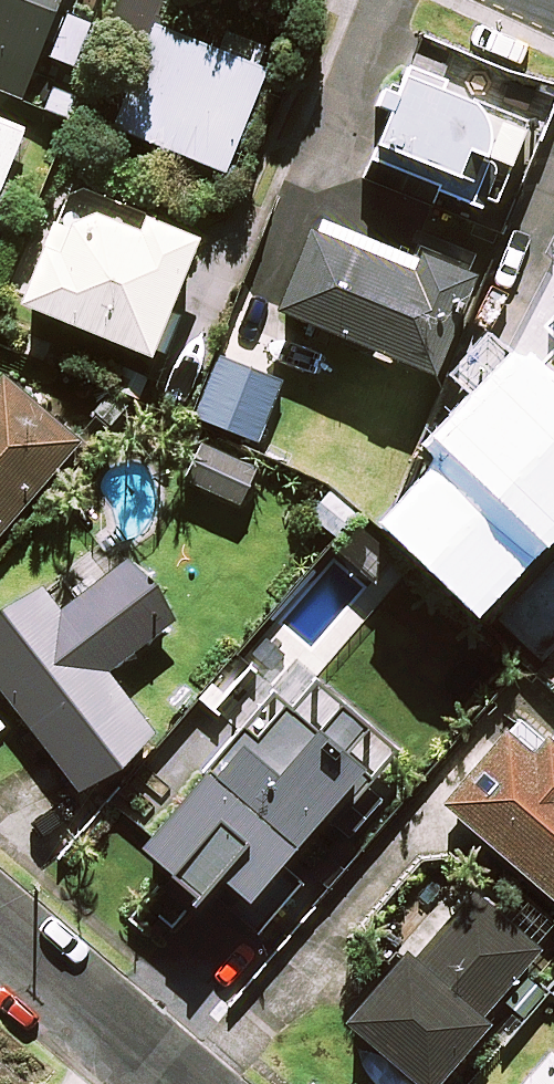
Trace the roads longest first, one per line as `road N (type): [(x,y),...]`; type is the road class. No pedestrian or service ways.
road 1 (residential): [(0,940),(166,1083)]

